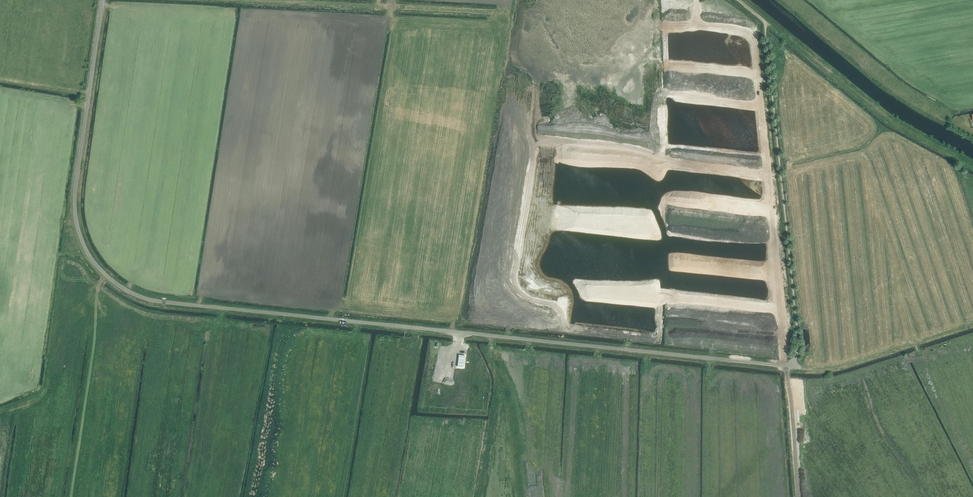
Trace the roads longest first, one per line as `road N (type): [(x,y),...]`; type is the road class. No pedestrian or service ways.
road 1 (unclassified): [(796,356),(780,365),(159,302),(128,291),(89,254),(75,207),(102,0)]

